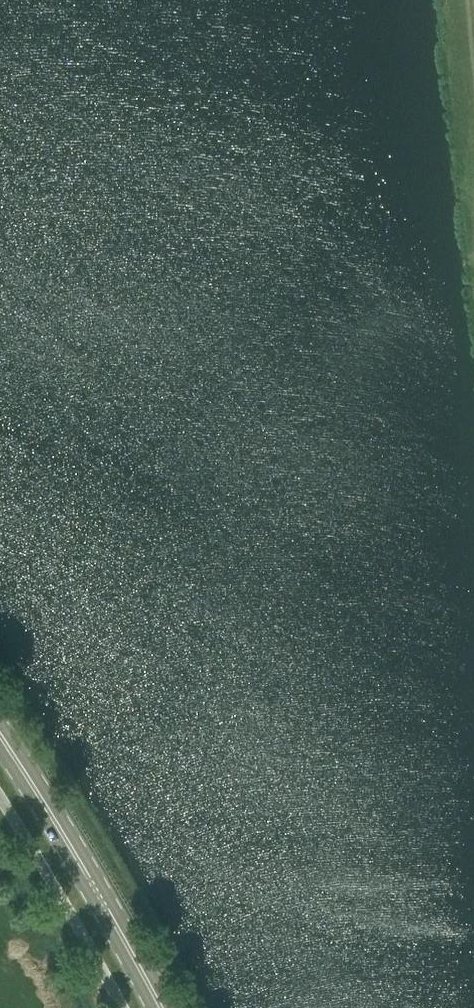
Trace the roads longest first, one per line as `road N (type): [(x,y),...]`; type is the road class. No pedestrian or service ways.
road 1 (secondary): [(160,1007),(0,743)]

